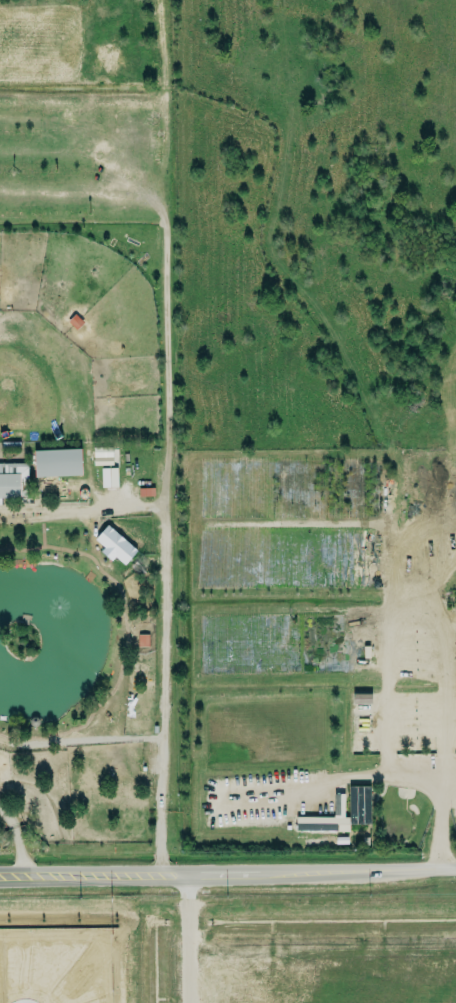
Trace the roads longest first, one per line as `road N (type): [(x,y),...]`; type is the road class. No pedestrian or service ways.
road 1 (tertiary): [(0,875),(455,869)]

